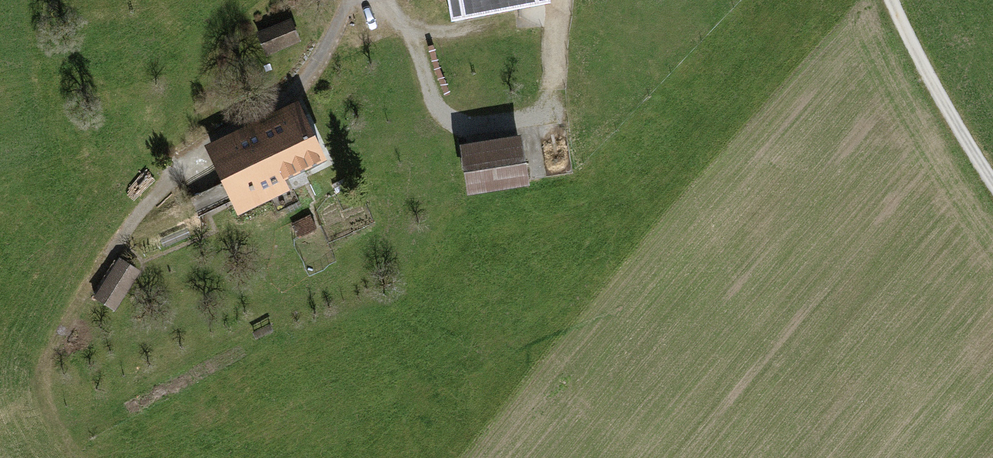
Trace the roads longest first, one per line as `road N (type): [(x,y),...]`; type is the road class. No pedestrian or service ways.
road 1 (track): [(561,0),(545,108),(522,126),(489,130),(463,127),(440,110),(389,0)]
road 2 (track): [(892,0),(992,183)]

